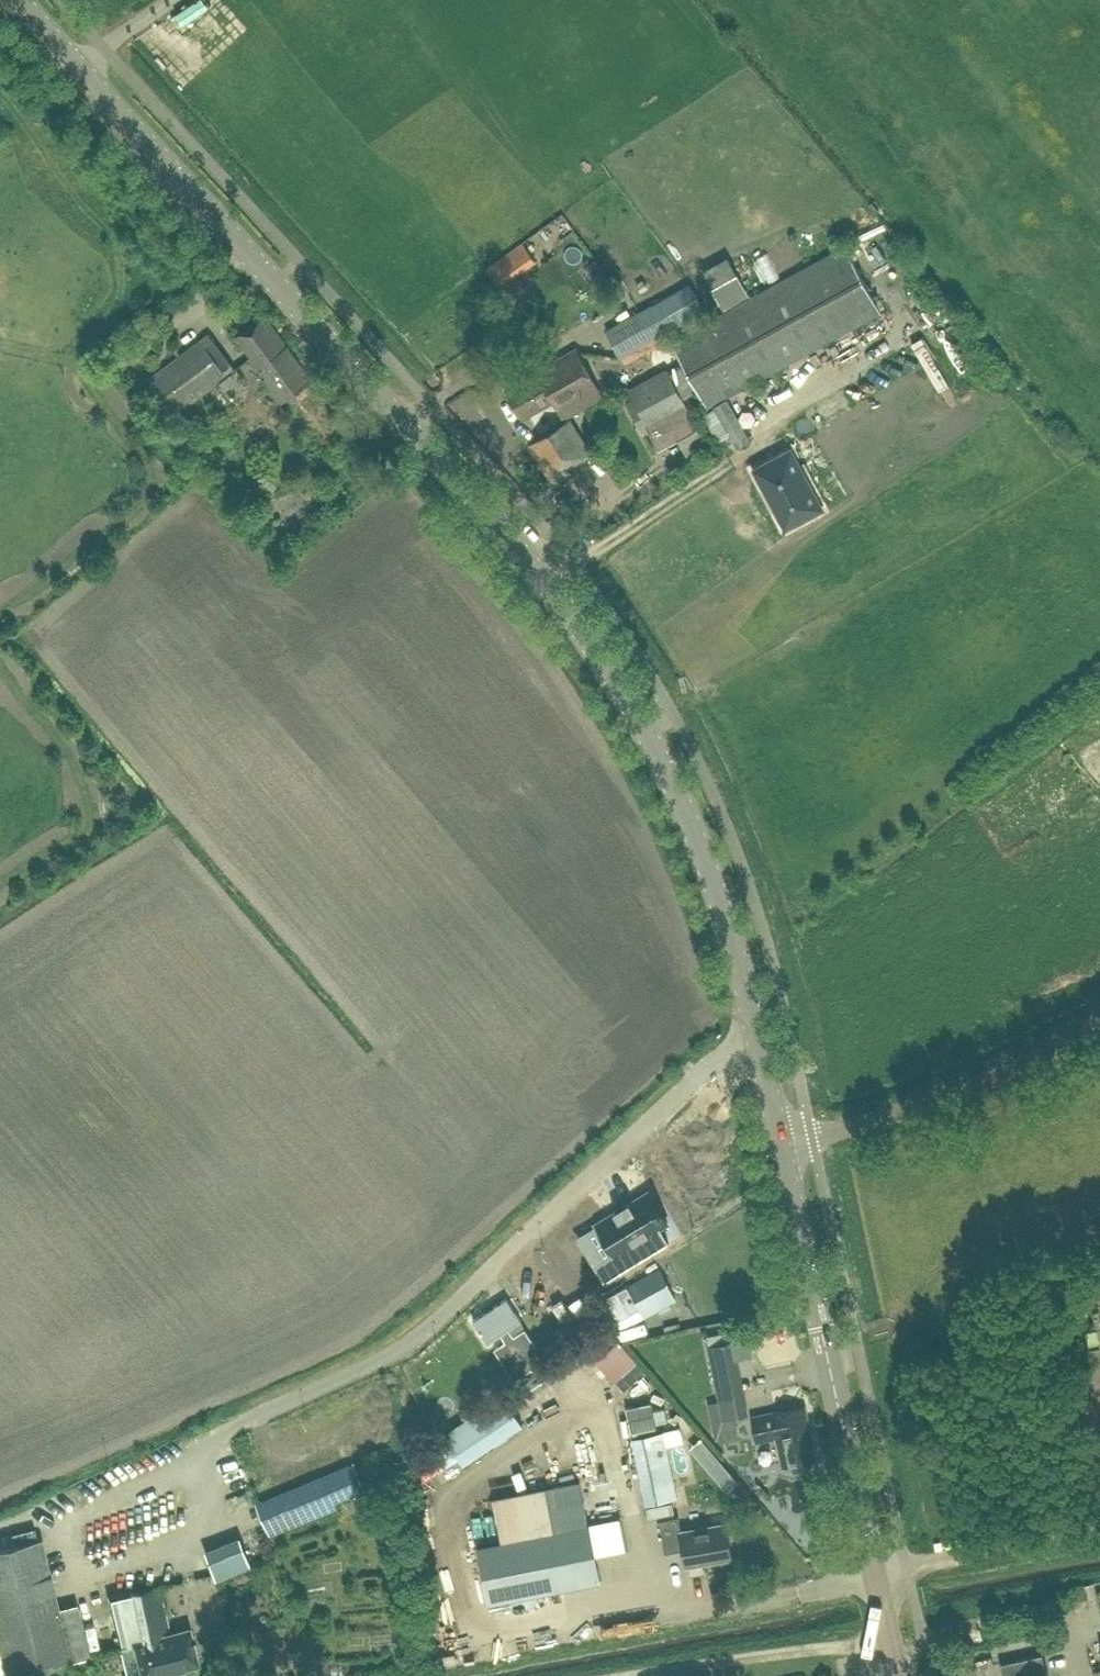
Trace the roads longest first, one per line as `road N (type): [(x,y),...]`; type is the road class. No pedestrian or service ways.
road 1 (tertiary): [(779,1141),(757,1015),(716,873),(660,752),(562,592),(28,0)]
road 2 (track): [(0,88),(132,257),(136,280),(75,352),(74,385),(142,460),(151,488),(137,508),(79,544),(46,583),(0,606)]
road 3 (tertiary): [(898,1675),(779,1141)]
road 4 (unclassified): [(779,1141),(874,1125),(987,1089),(1099,1032)]
road 5 (track): [(0,666),(76,769),(87,807),(73,846),(0,893)]

